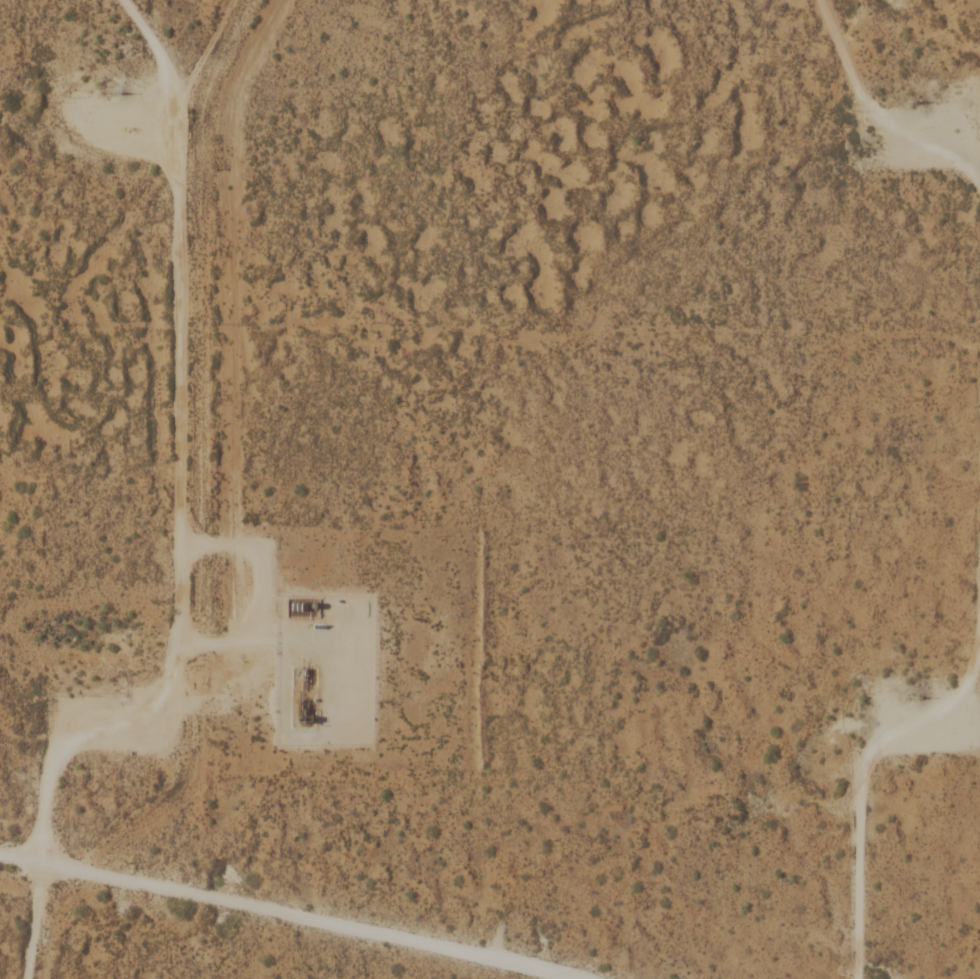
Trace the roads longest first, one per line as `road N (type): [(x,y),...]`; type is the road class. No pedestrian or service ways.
road 1 (residential): [(180,188),(180,680),(57,741),(45,863)]
road 2 (residential): [(560,978),(258,905),(0,855)]
road 3 (residential): [(858,978),(857,799),(865,759),(927,726),(978,669),(979,650)]
road 4 (residential): [(824,0),(879,117),(964,130)]
road 5 (residential): [(126,0),(177,63),(180,188)]

